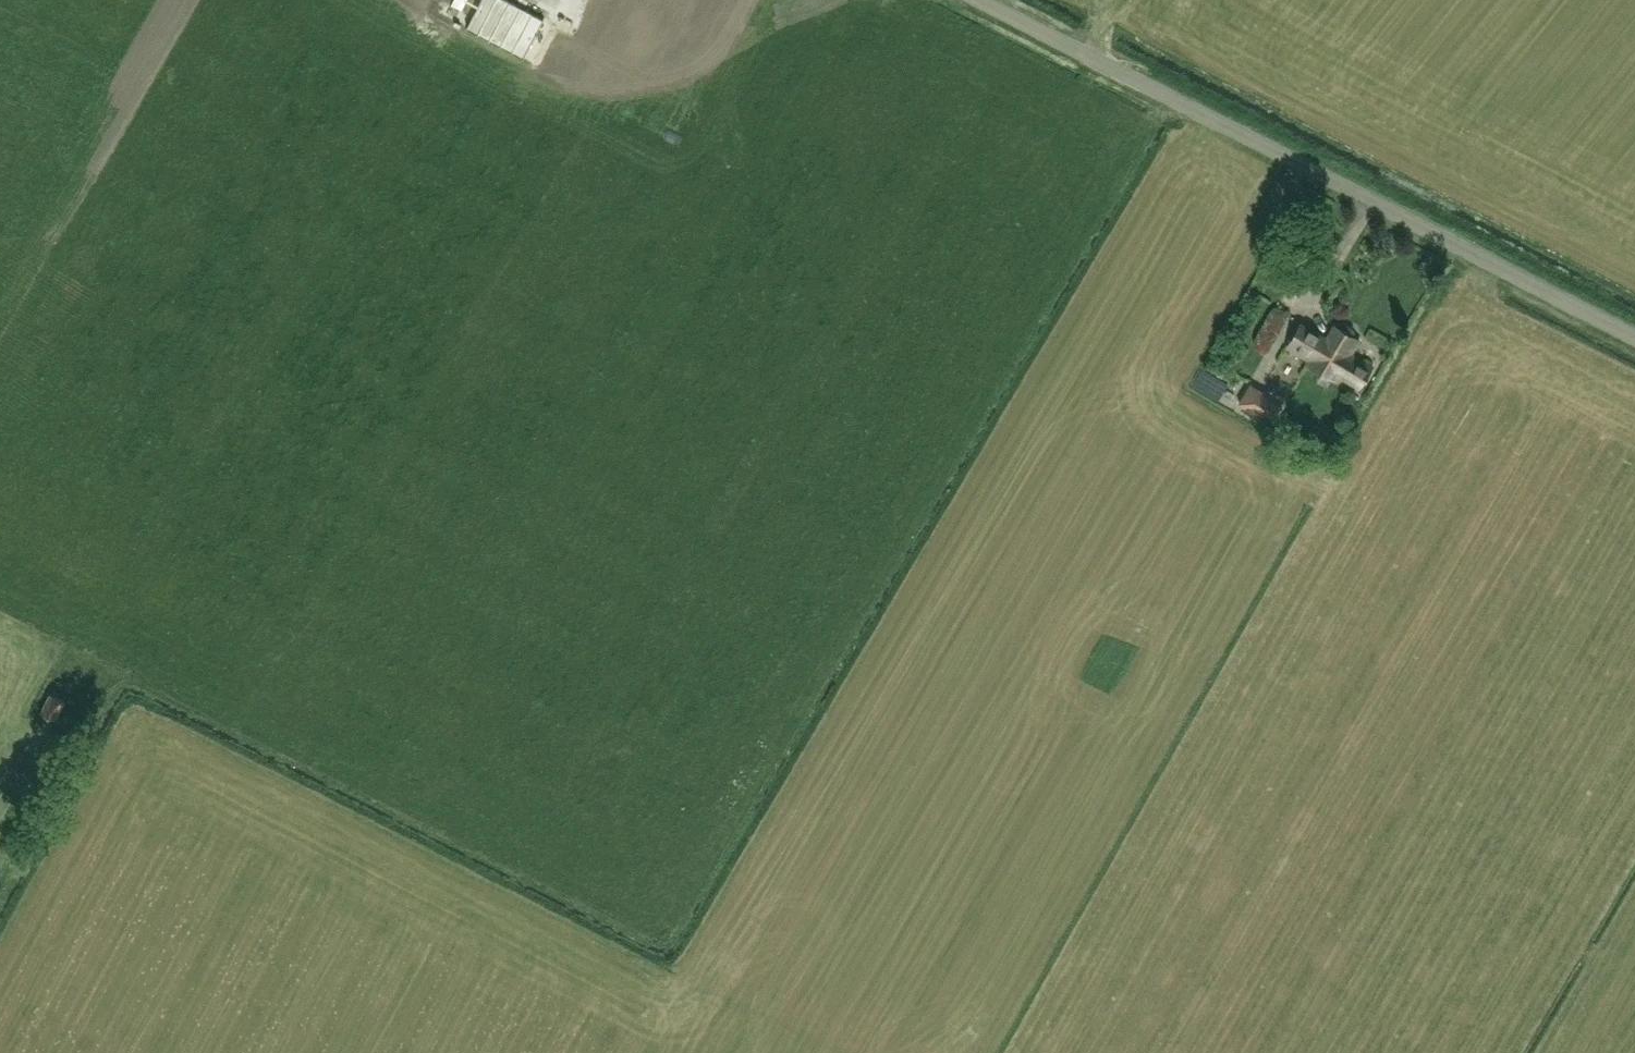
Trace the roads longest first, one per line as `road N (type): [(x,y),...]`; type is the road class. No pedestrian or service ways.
road 1 (unclassified): [(1634,338),(980,0)]

